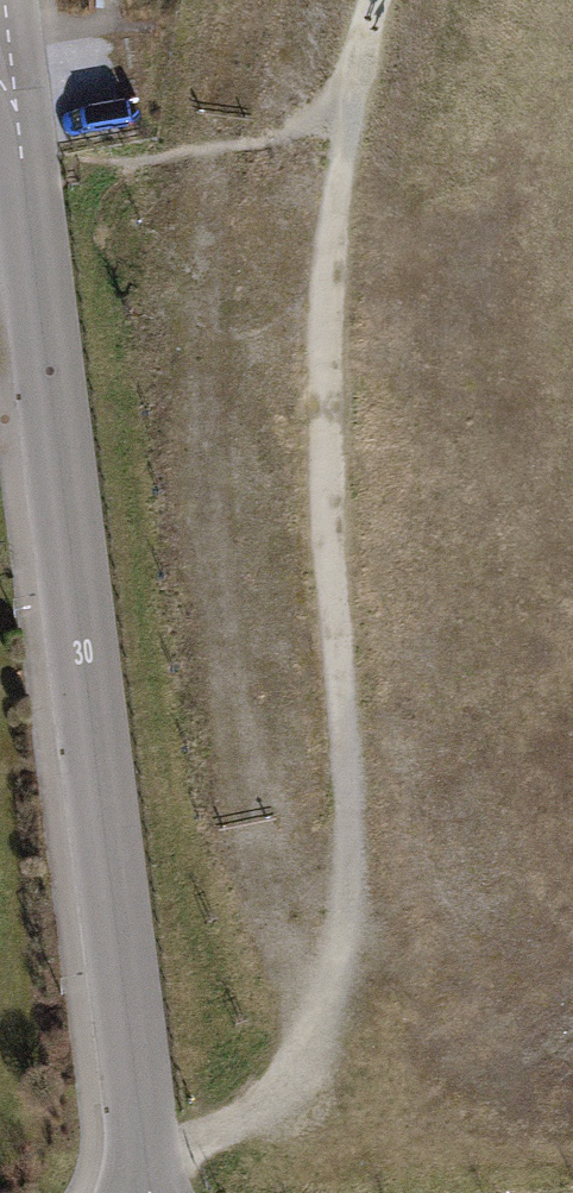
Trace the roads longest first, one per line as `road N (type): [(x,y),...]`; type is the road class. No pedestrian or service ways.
road 1 (track): [(381,0),(344,118),(321,407),(352,892),(341,973),(308,1058),(265,1110),(211,1136),(145,1146)]
road 2 (residential): [(150,1192),(4,0)]

